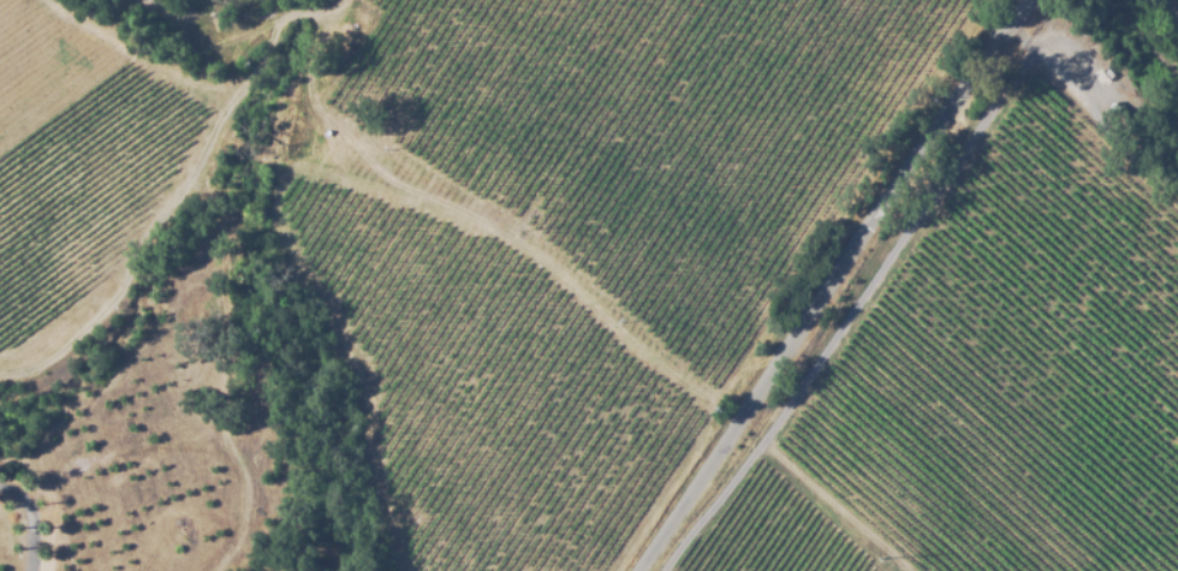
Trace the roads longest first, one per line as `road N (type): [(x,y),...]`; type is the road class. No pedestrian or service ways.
road 1 (residential): [(630,570),(1035,0)]

